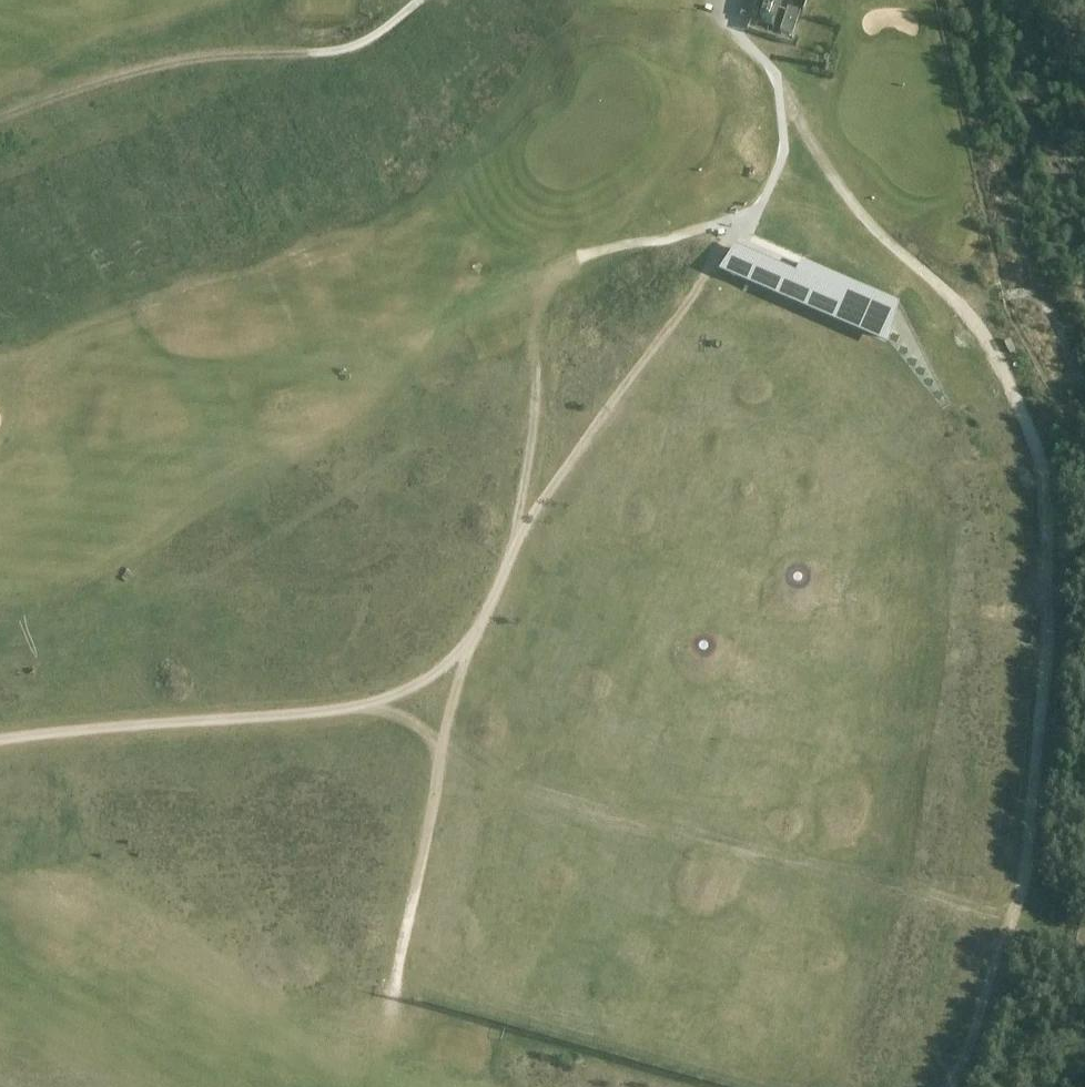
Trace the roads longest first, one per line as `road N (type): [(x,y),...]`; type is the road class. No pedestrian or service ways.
road 1 (track): [(783,108),(783,154),(759,210),(657,239),(618,239),(580,257),(552,355),(521,528),(498,603),(464,658),(442,756),(470,779),(1084,935)]
road 2 (track): [(952,1086),(1018,916),(1052,617),(1029,443),(996,354),(951,291),(863,218),(783,108),(777,74),(714,3)]
road 3 (track): [(464,658),(379,704),(0,734)]
road 4 (track): [(0,122),(194,54),(310,54),(379,31),(425,0)]
road 5 (track): [(379,704),(442,756),(389,987)]

